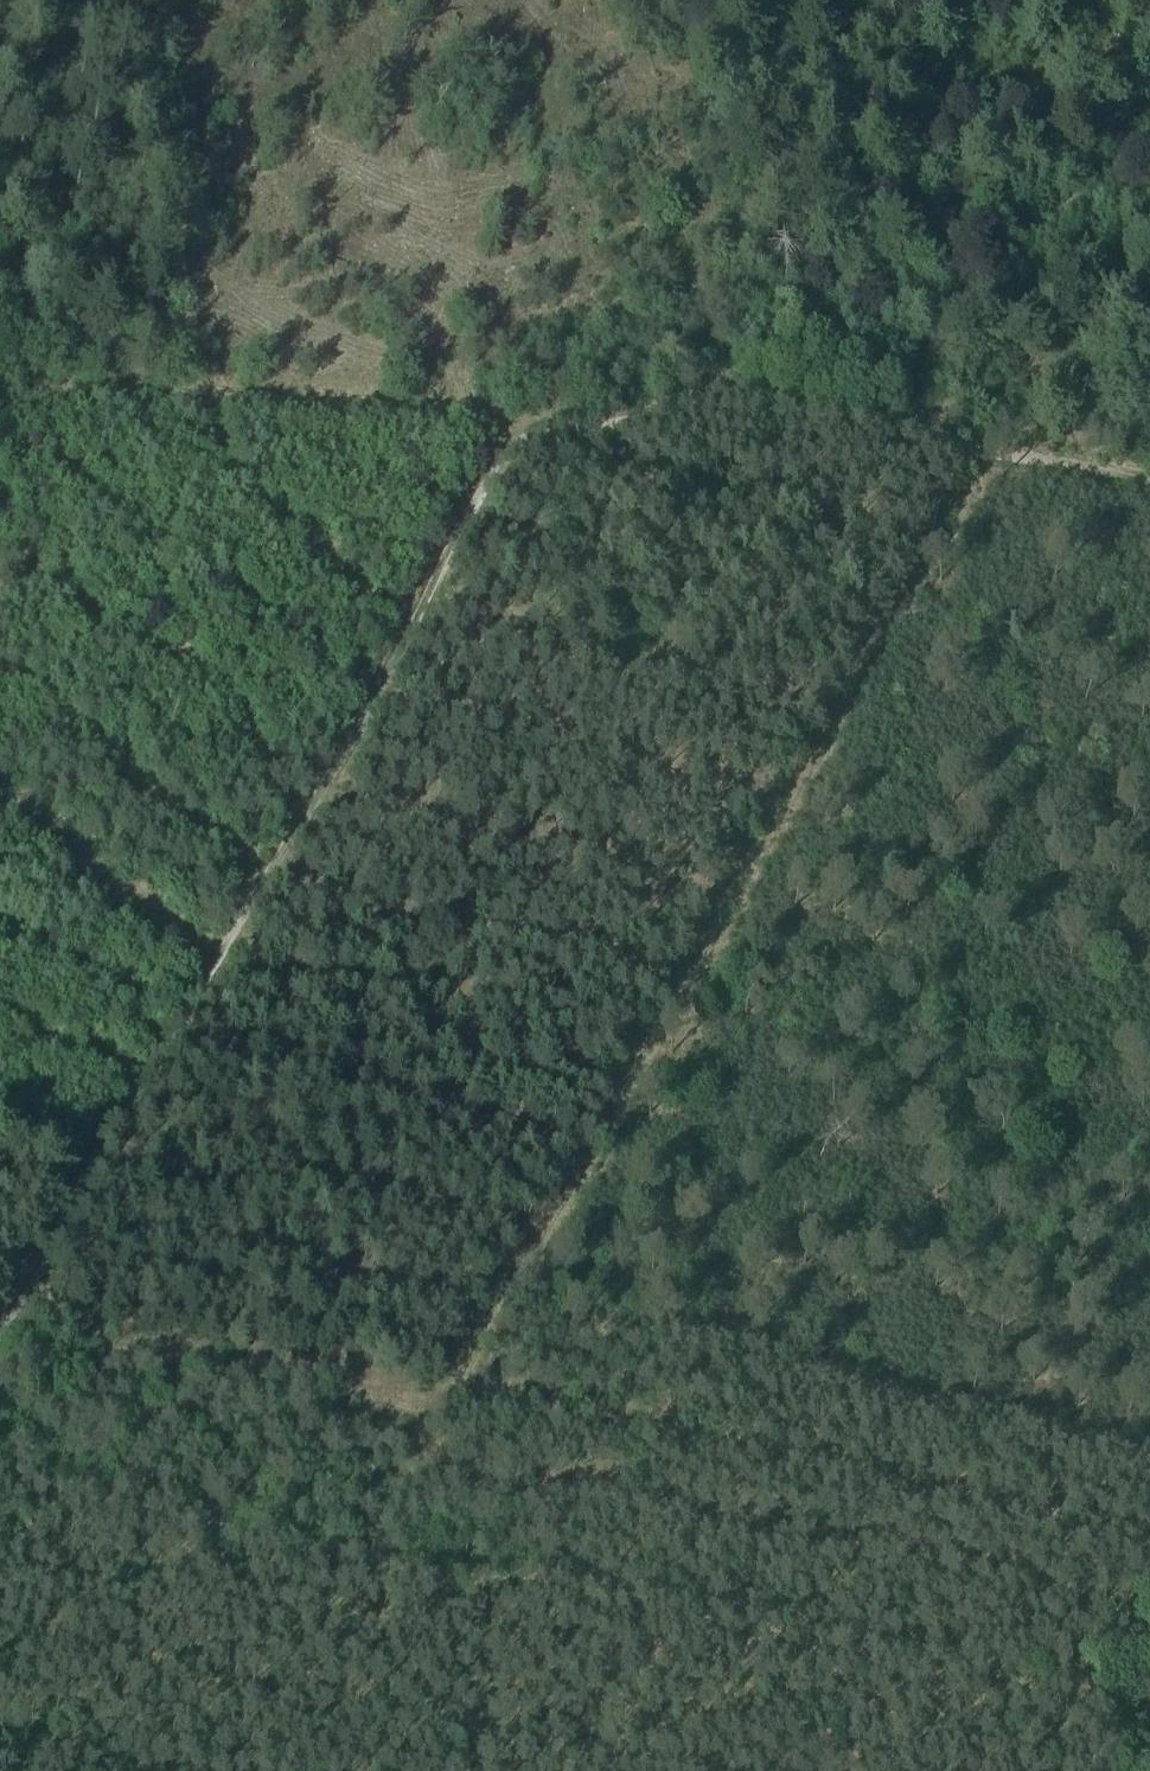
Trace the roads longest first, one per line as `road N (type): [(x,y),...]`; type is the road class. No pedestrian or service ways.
road 1 (track): [(199,952),(0,814)]

